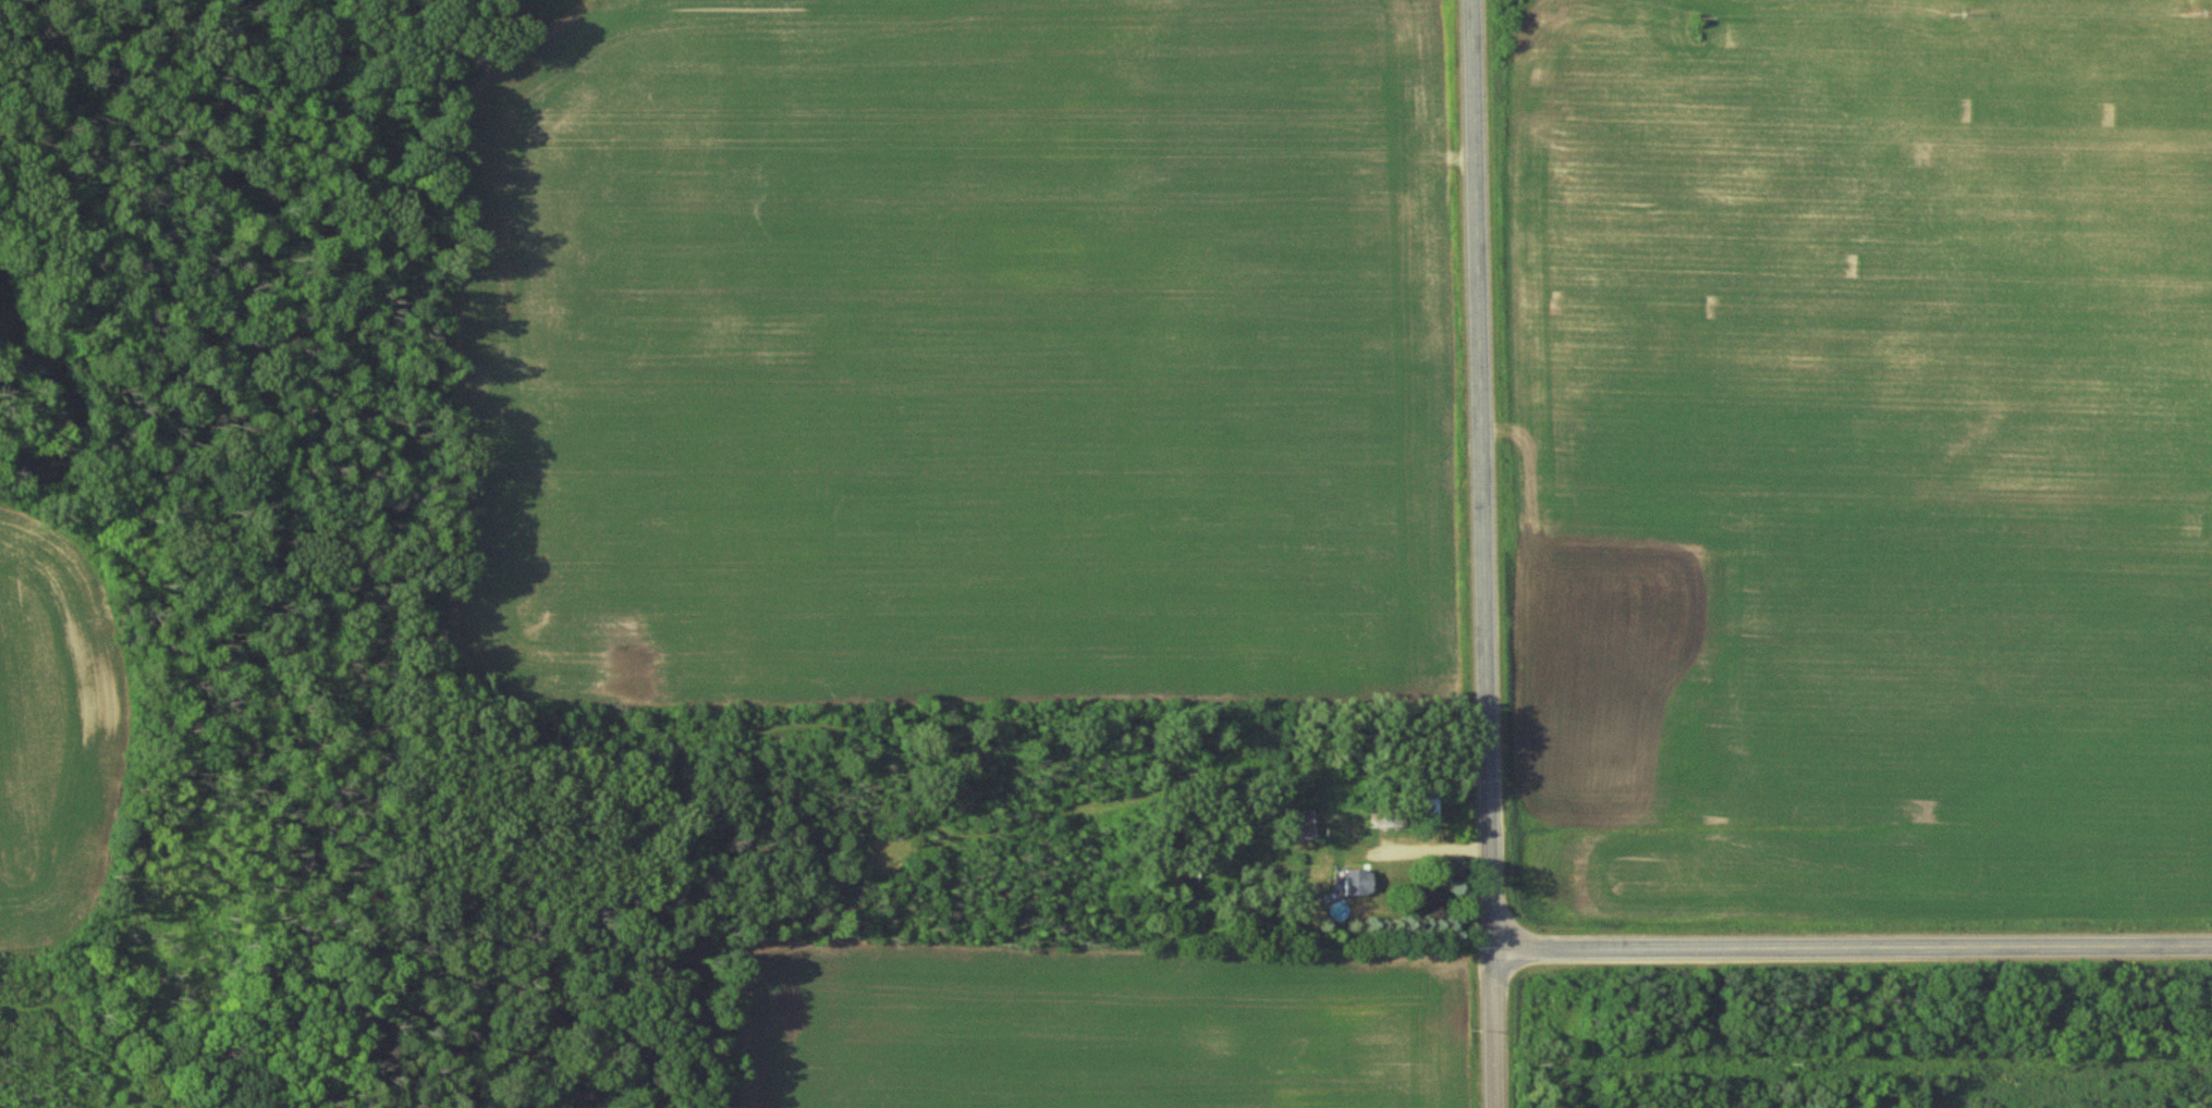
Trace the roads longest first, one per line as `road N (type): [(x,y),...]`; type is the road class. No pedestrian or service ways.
road 1 (tertiary): [(1496,1107),(1472,0)]
road 2 (tertiary): [(1494,951),(2211,947)]

